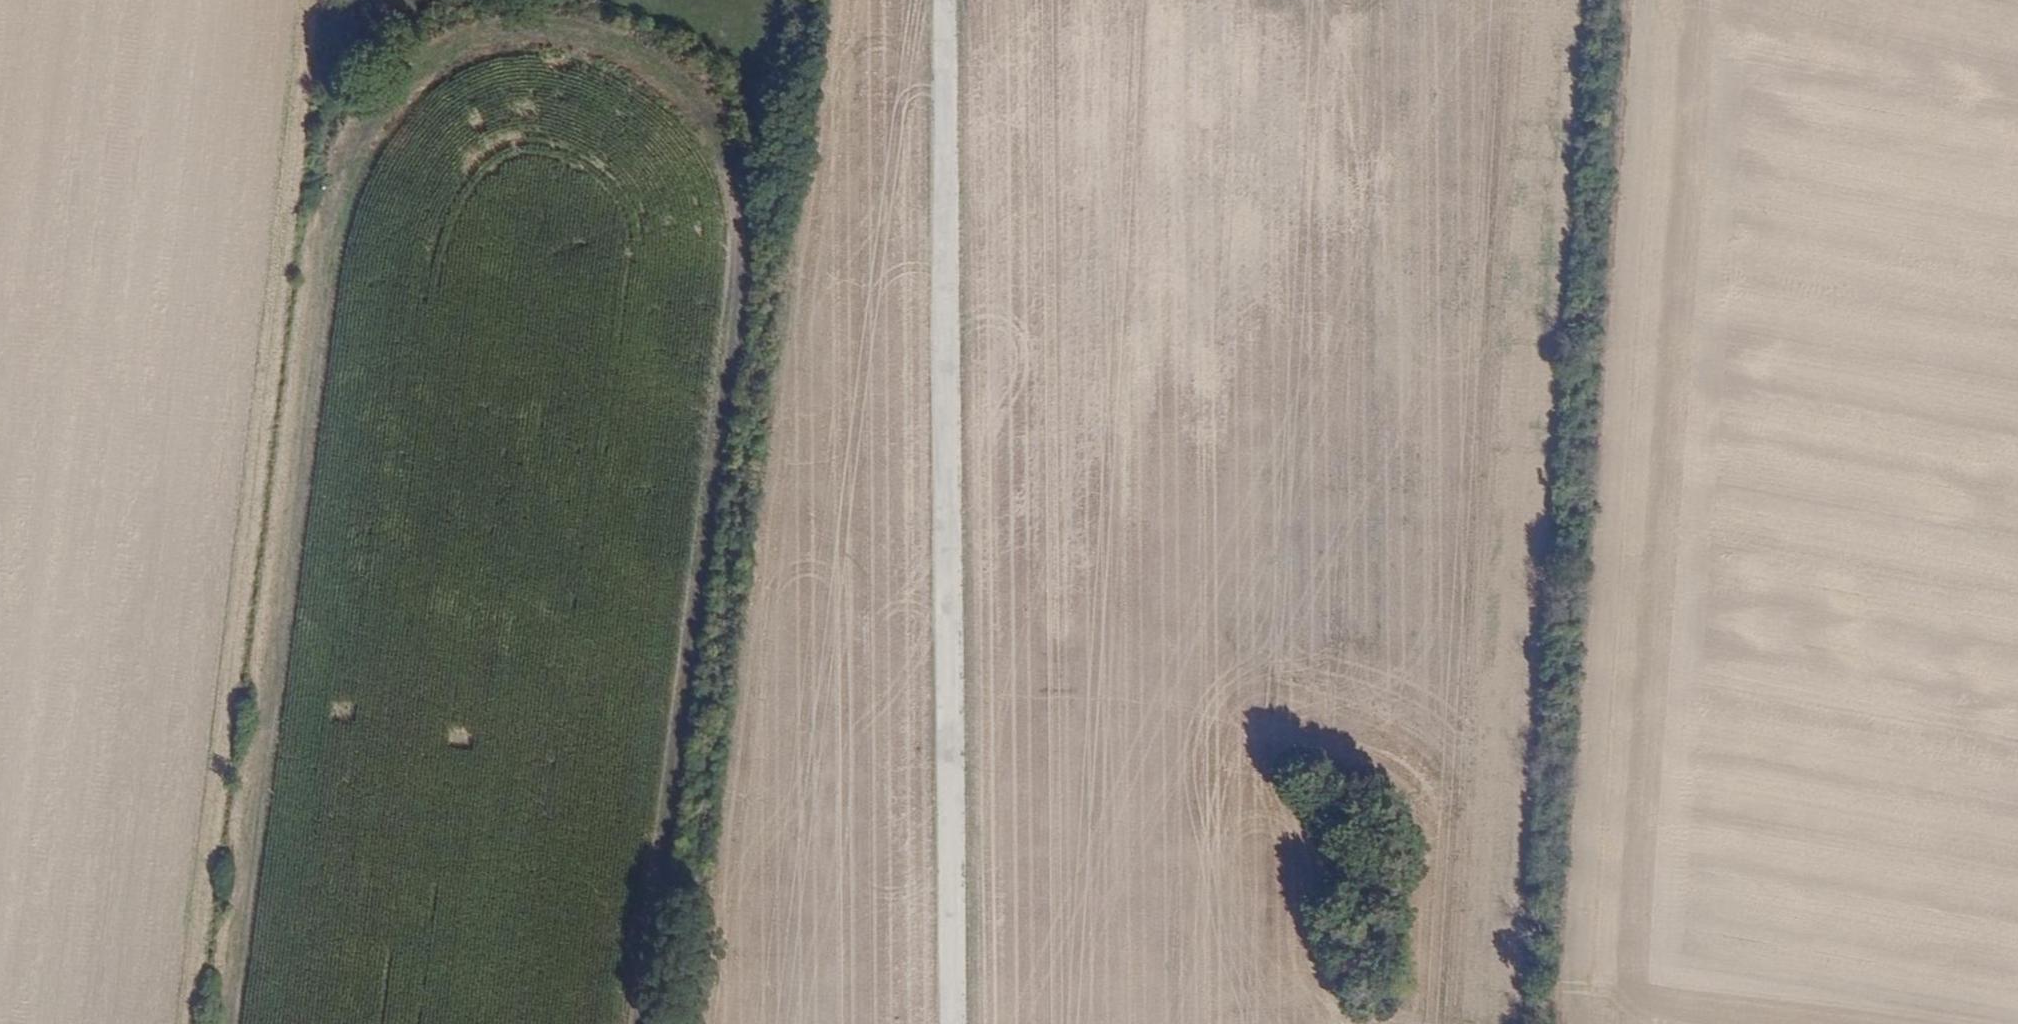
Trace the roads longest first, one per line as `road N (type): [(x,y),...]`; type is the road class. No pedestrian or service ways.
road 1 (track): [(1589,0),(1594,653),(1557,1023)]
road 2 (track): [(944,0),(954,1023)]

